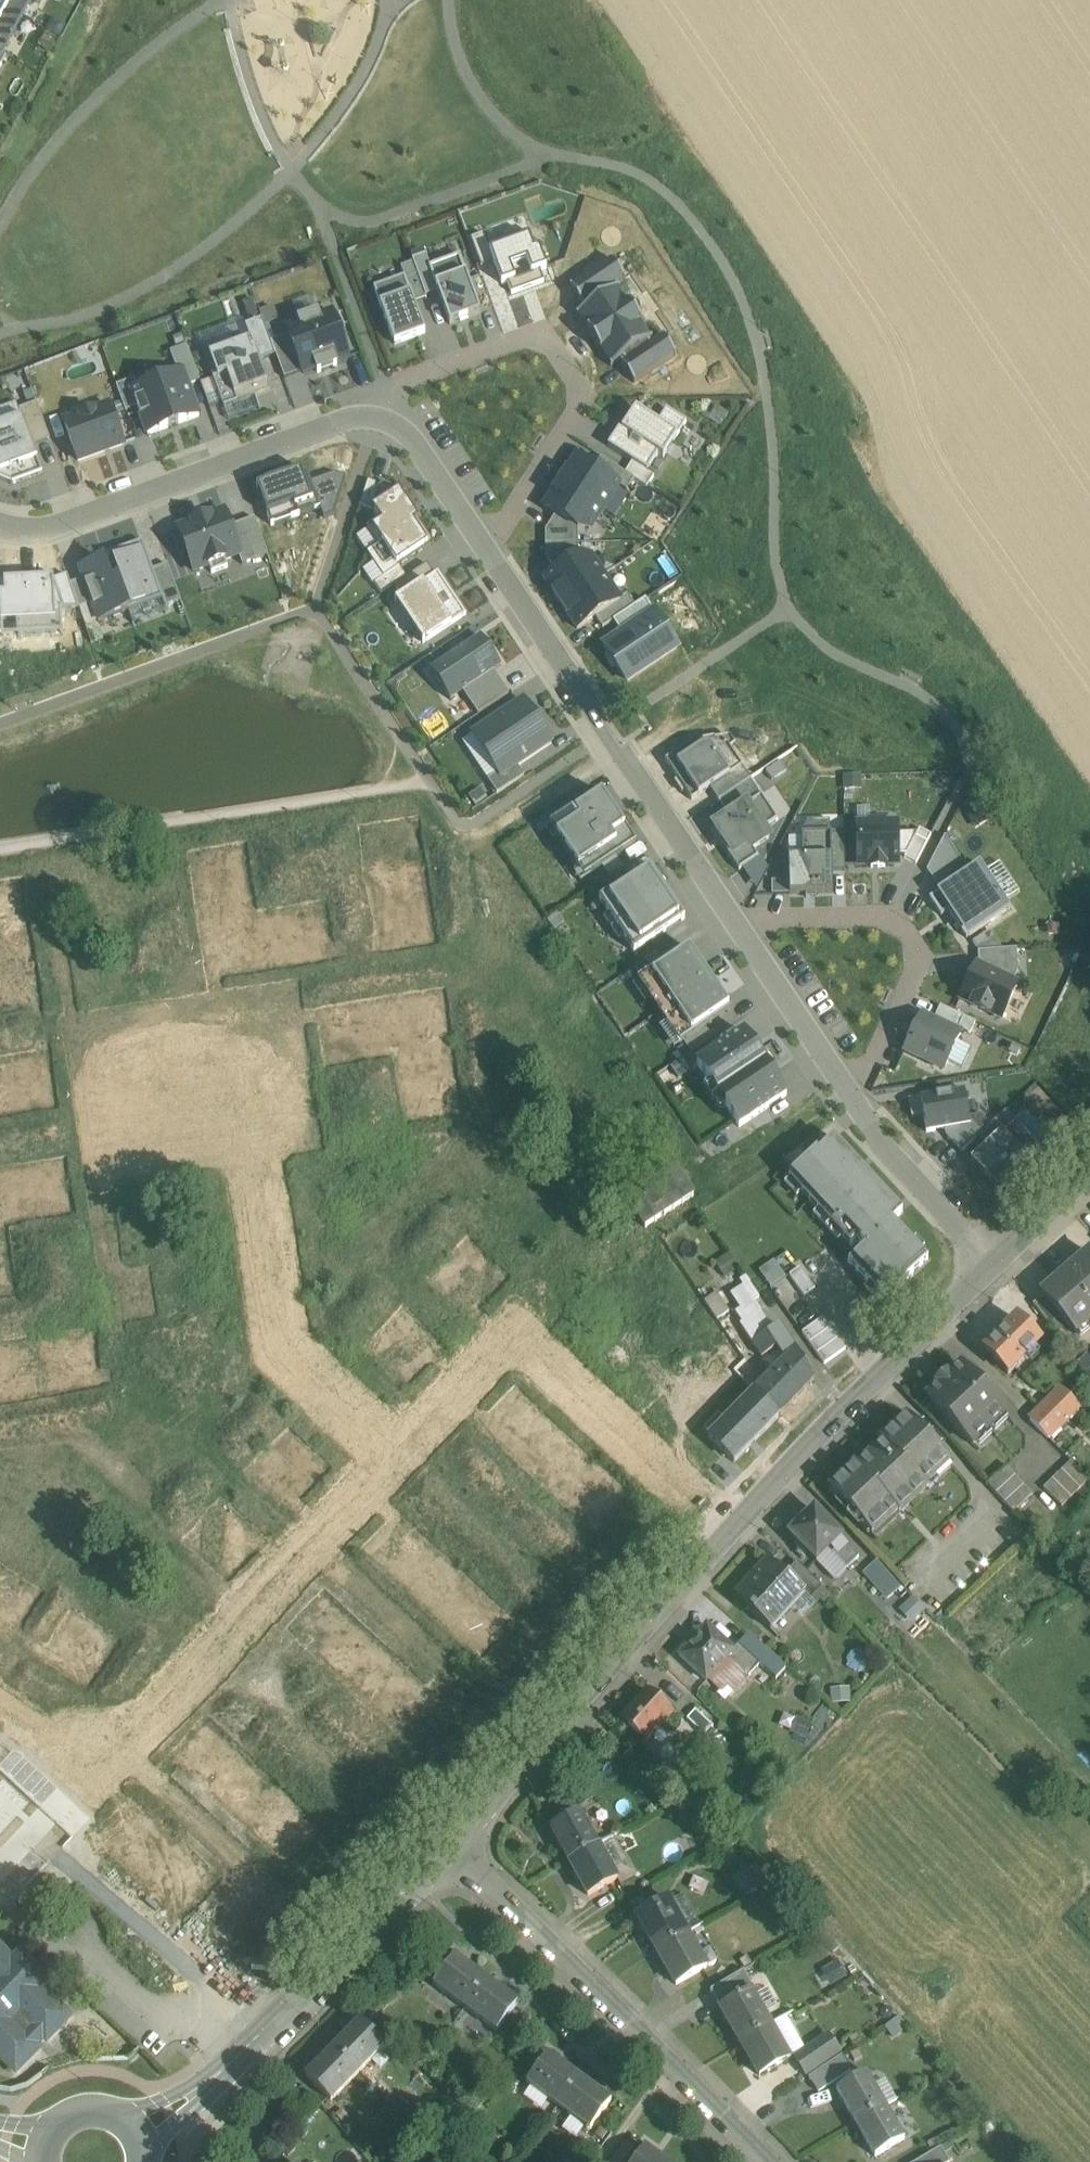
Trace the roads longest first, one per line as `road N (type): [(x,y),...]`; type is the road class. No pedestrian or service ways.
road 1 (unknown): [(734,1527),(510,1330),(122,1755)]
road 2 (tertiary): [(447,1848),(830,1421),(996,1263)]
road 3 (residential): [(488,548),(738,928)]
road 4 (unknown): [(188,1078),(253,1161),(278,1347),(397,1454)]
road 5 (residential): [(772,2161),(447,1848)]
road 6 (residential): [(488,548),(583,401),(550,345),(525,339),(398,389),(383,422)]
road 7 (tertiary): [(144,2139),(178,2121),(245,2060),(447,1848)]
road 8 (residential): [(383,422),(351,418),(37,533),(0,528)]
road 9 (residential): [(738,928),(872,914),(892,921),(905,939),(915,969),(851,1096)]
road 10 (track): [(618,746),(420,872)]
road 11 (residential): [(851,1096),(882,1144),(996,1263)]
road 12 (residential): [(738,928),(851,1096)]
road 13 (residential): [(383,422),(407,433),(488,548)]
road 14 (tertiary): [(996,1263),(1089,1170)]
road 15 (tertiary): [(144,2139),(101,2110),(78,2112),(43,2143)]

